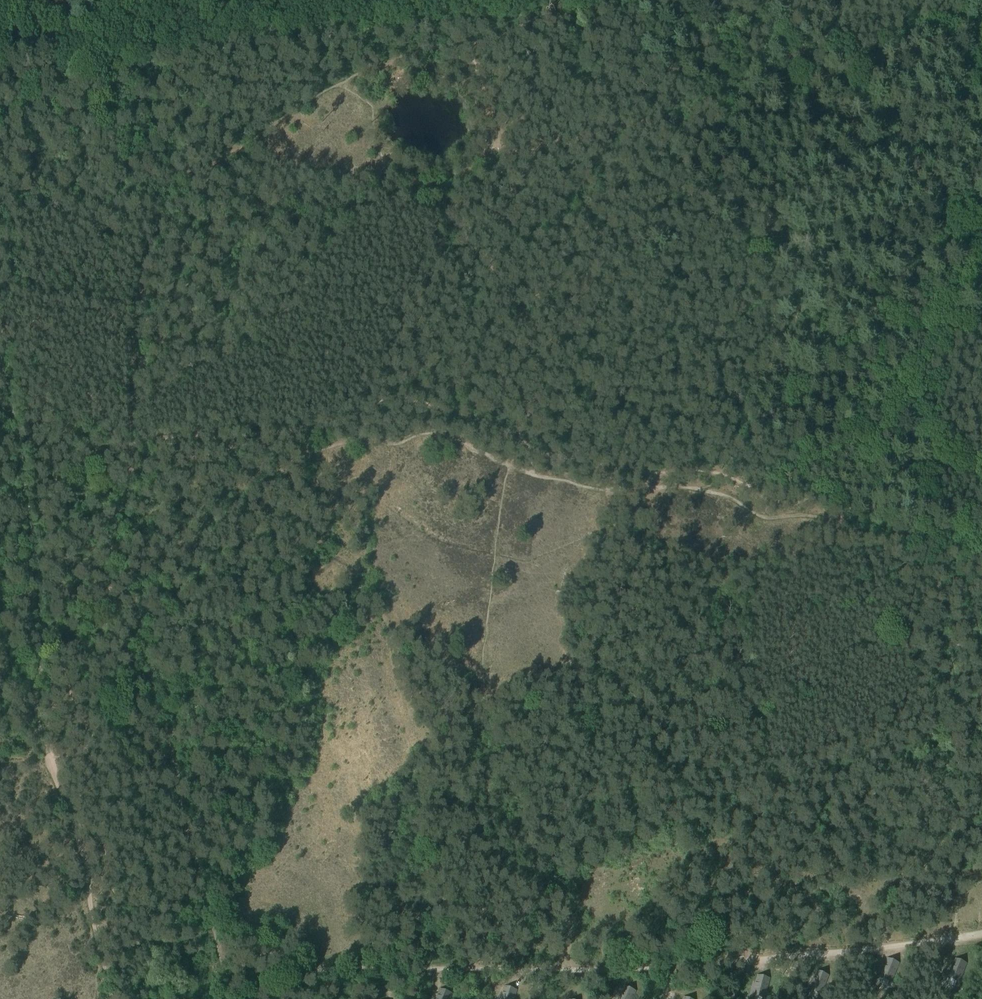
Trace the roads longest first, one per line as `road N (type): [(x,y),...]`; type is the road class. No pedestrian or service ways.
road 1 (track): [(228,998),(128,569),(121,469),(147,251),(174,179),(334,79),(583,0)]
road 2 (track): [(26,484),(255,445),(368,439),(382,446),(447,434),(507,466),(609,492),(692,487),(766,517),(801,513),(981,546)]
road 3 (track): [(0,345),(23,442),(48,760),(80,850),(113,998)]
road 4 (track): [(766,517),(745,579),(753,696),(771,783),(981,861)]
road 5 (track): [(857,59),(877,110),(981,239)]
road 6 (track): [(981,21),(857,59)]

